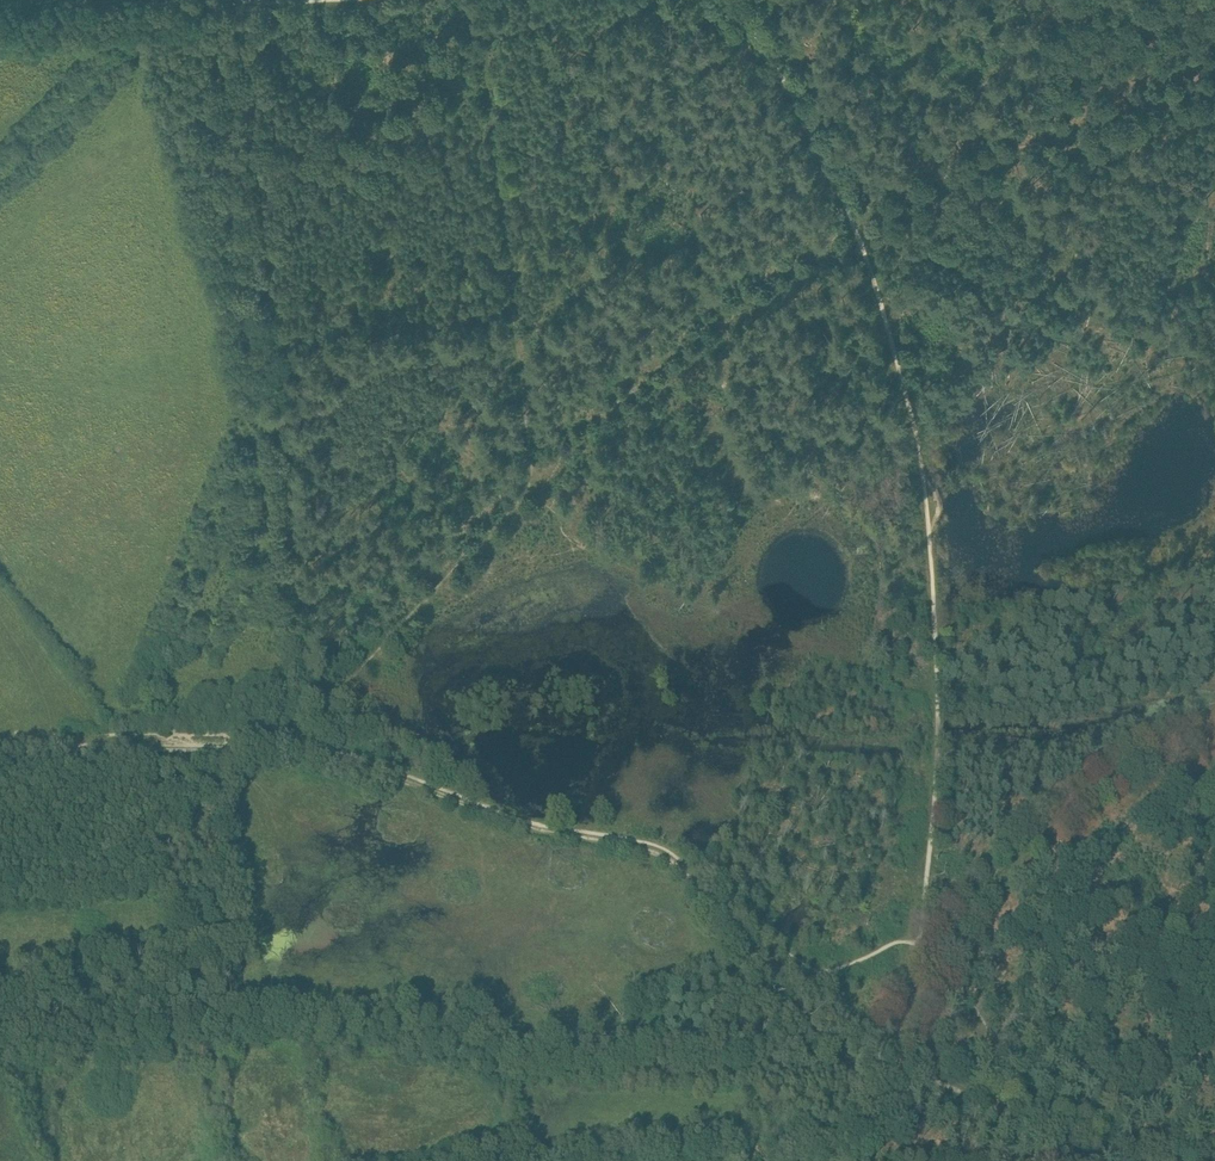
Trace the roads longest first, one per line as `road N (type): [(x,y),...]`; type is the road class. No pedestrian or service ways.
road 1 (track): [(240,5),(307,730)]
road 2 (track): [(893,1055),(758,952),(661,857),(524,827),(292,747)]
road 3 (track): [(1214,715),(1101,780),(998,878),(929,977),(893,1055)]
road 4 (track): [(533,485),(690,341),(852,224)]
road 5 (track): [(852,224),(1142,102),(1214,88)]
road 6 (track): [(292,747),(533,485)]
road 7 (unclassified): [(292,747),(0,747)]
road 8 (track): [(1160,1160),(1019,1119),(893,1055)]

